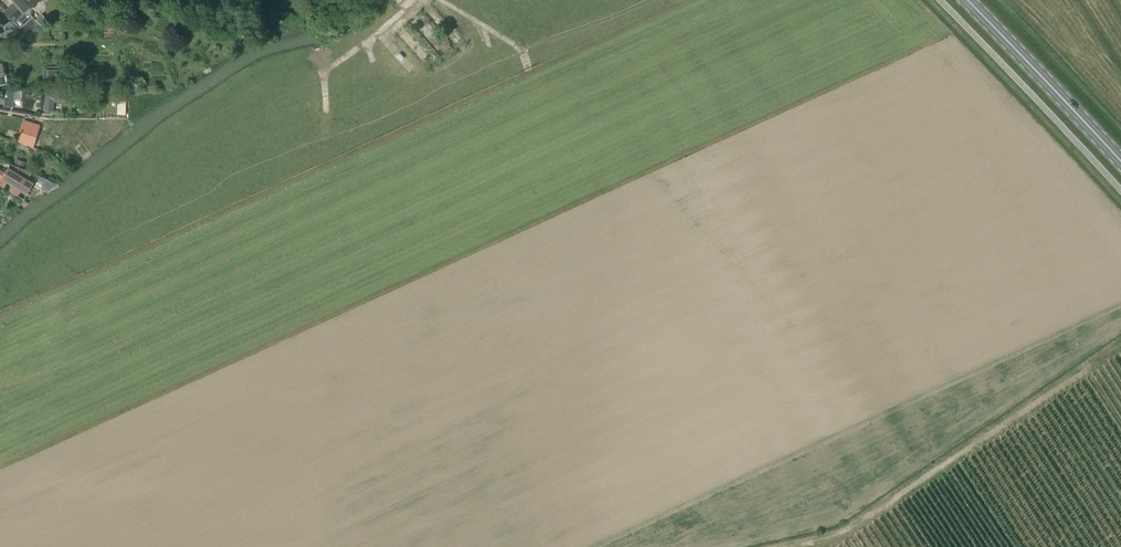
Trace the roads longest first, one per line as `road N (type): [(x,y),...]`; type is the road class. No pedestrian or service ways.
road 1 (primary): [(1120,162),(967,0)]

